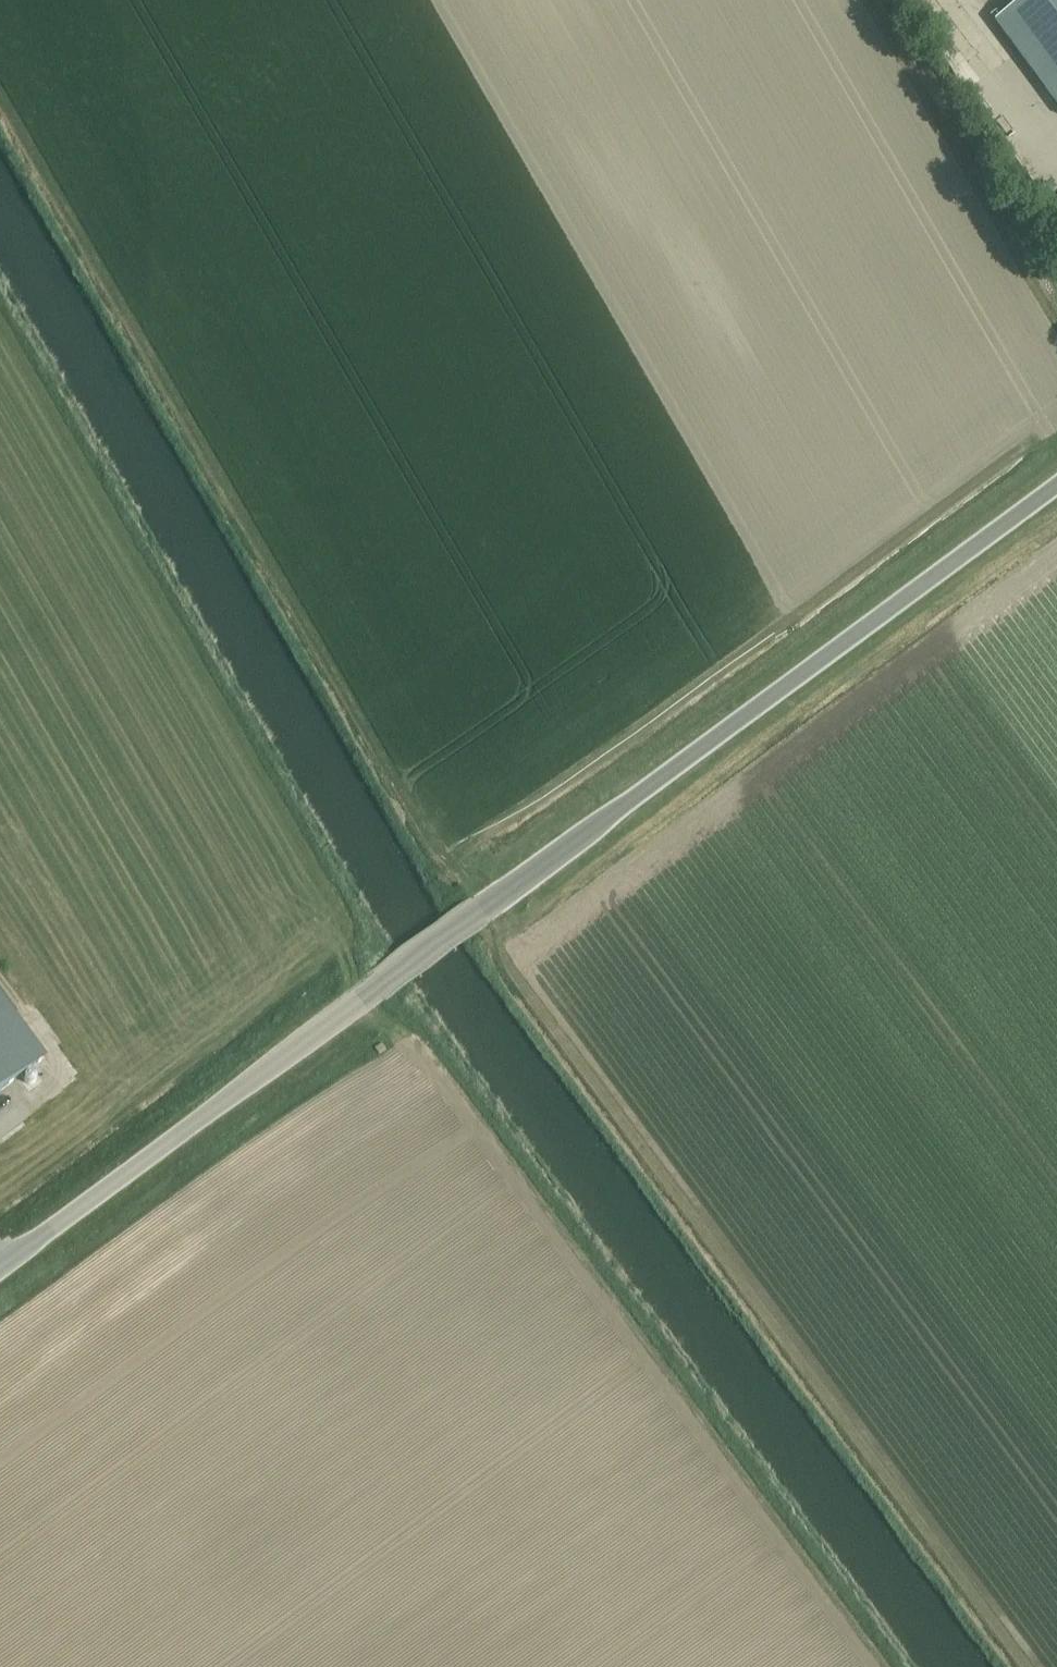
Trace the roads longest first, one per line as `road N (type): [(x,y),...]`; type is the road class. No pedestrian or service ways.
road 1 (unclassified): [(0,1263),(1056,479)]

